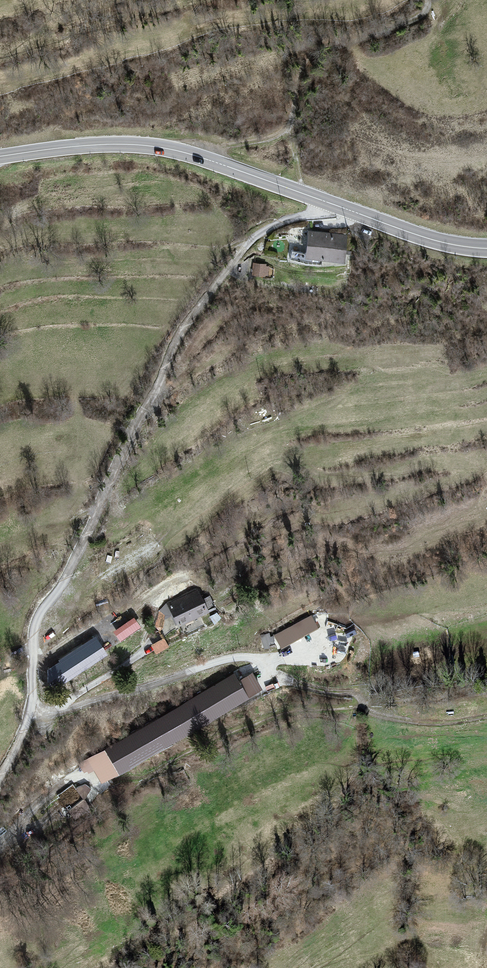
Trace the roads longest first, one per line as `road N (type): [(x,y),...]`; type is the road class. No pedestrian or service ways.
road 1 (secondary): [(486,248),(424,237),(165,148),(91,144),(0,156)]
road 2 (track): [(433,0),(397,31),(336,41),(311,55),(299,80),(295,135),(303,193)]
road 3 (track): [(271,669),(323,691),(352,693),(378,715),(436,723),(486,716)]

